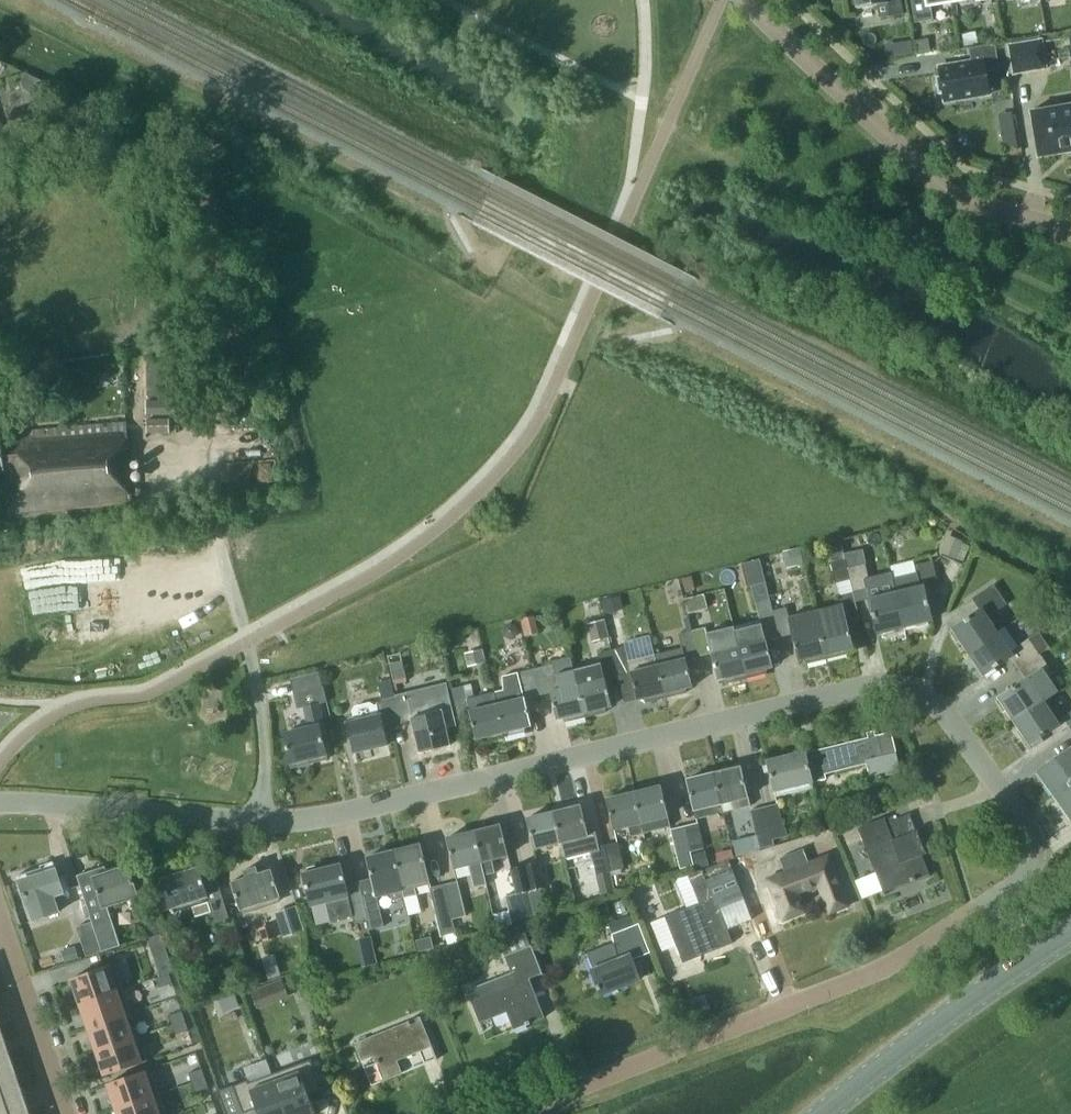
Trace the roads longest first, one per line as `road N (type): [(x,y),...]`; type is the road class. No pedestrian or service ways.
road 1 (residential): [(509,1113),(847,982),(1018,885),(1035,864),(1034,839),(944,706),(914,687),(883,682),(315,820),(260,821)]
road 2 (residential): [(748,0),(949,192),(1070,231)]
road 3 (secondary): [(821,1113),(1070,935)]
road 4 (residential): [(260,821),(0,801)]
road 5 (residential): [(71,1113),(8,935)]
road 6 (residential): [(260,821),(263,759),(249,642)]

